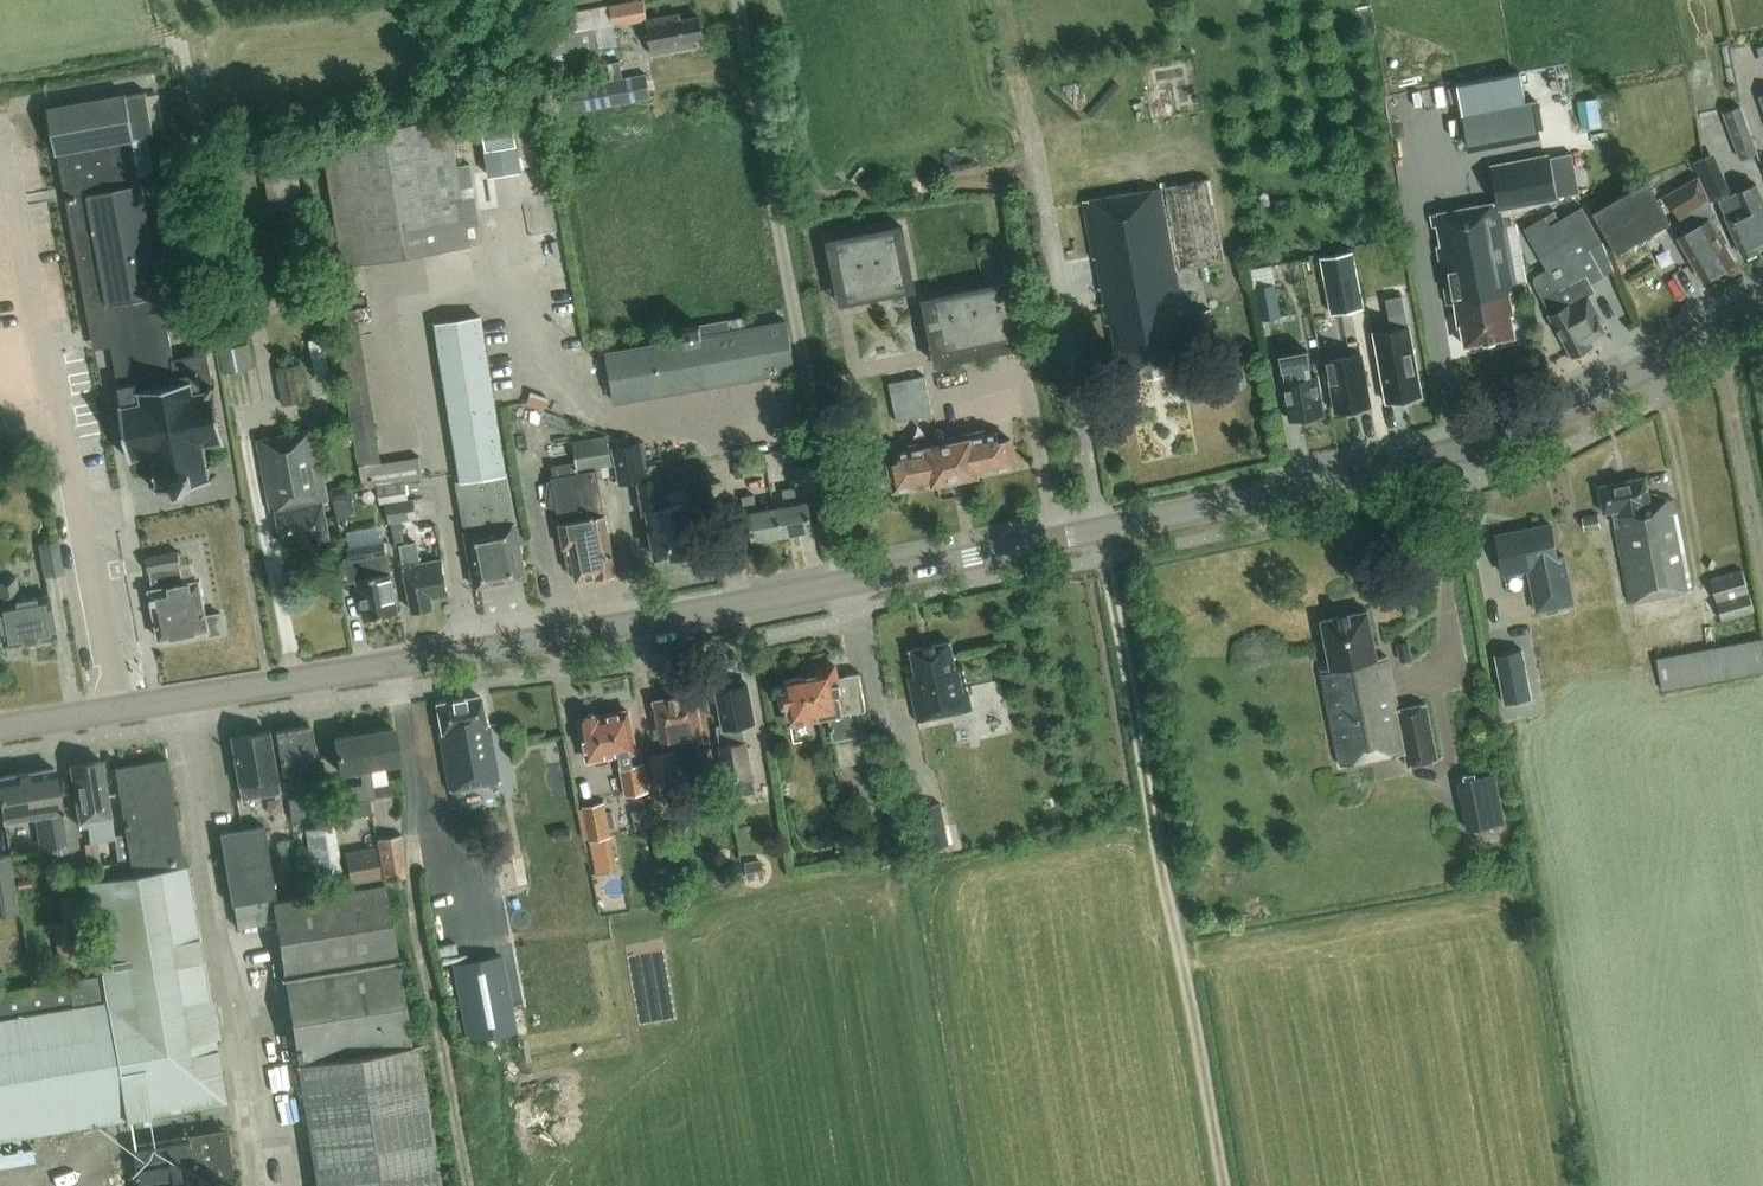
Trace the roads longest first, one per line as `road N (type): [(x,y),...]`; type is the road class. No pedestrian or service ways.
road 1 (tertiary): [(843,587),(1459,454),(1561,414),(1762,305)]
road 2 (tertiary): [(0,729),(843,587)]
road 3 (track): [(1222,1185),(1099,532)]
road 4 (unclassified): [(843,587),(733,0)]
road 5 (track): [(467,1185),(414,929),(400,668)]
road 6 (track): [(1521,718),(1604,1185)]

